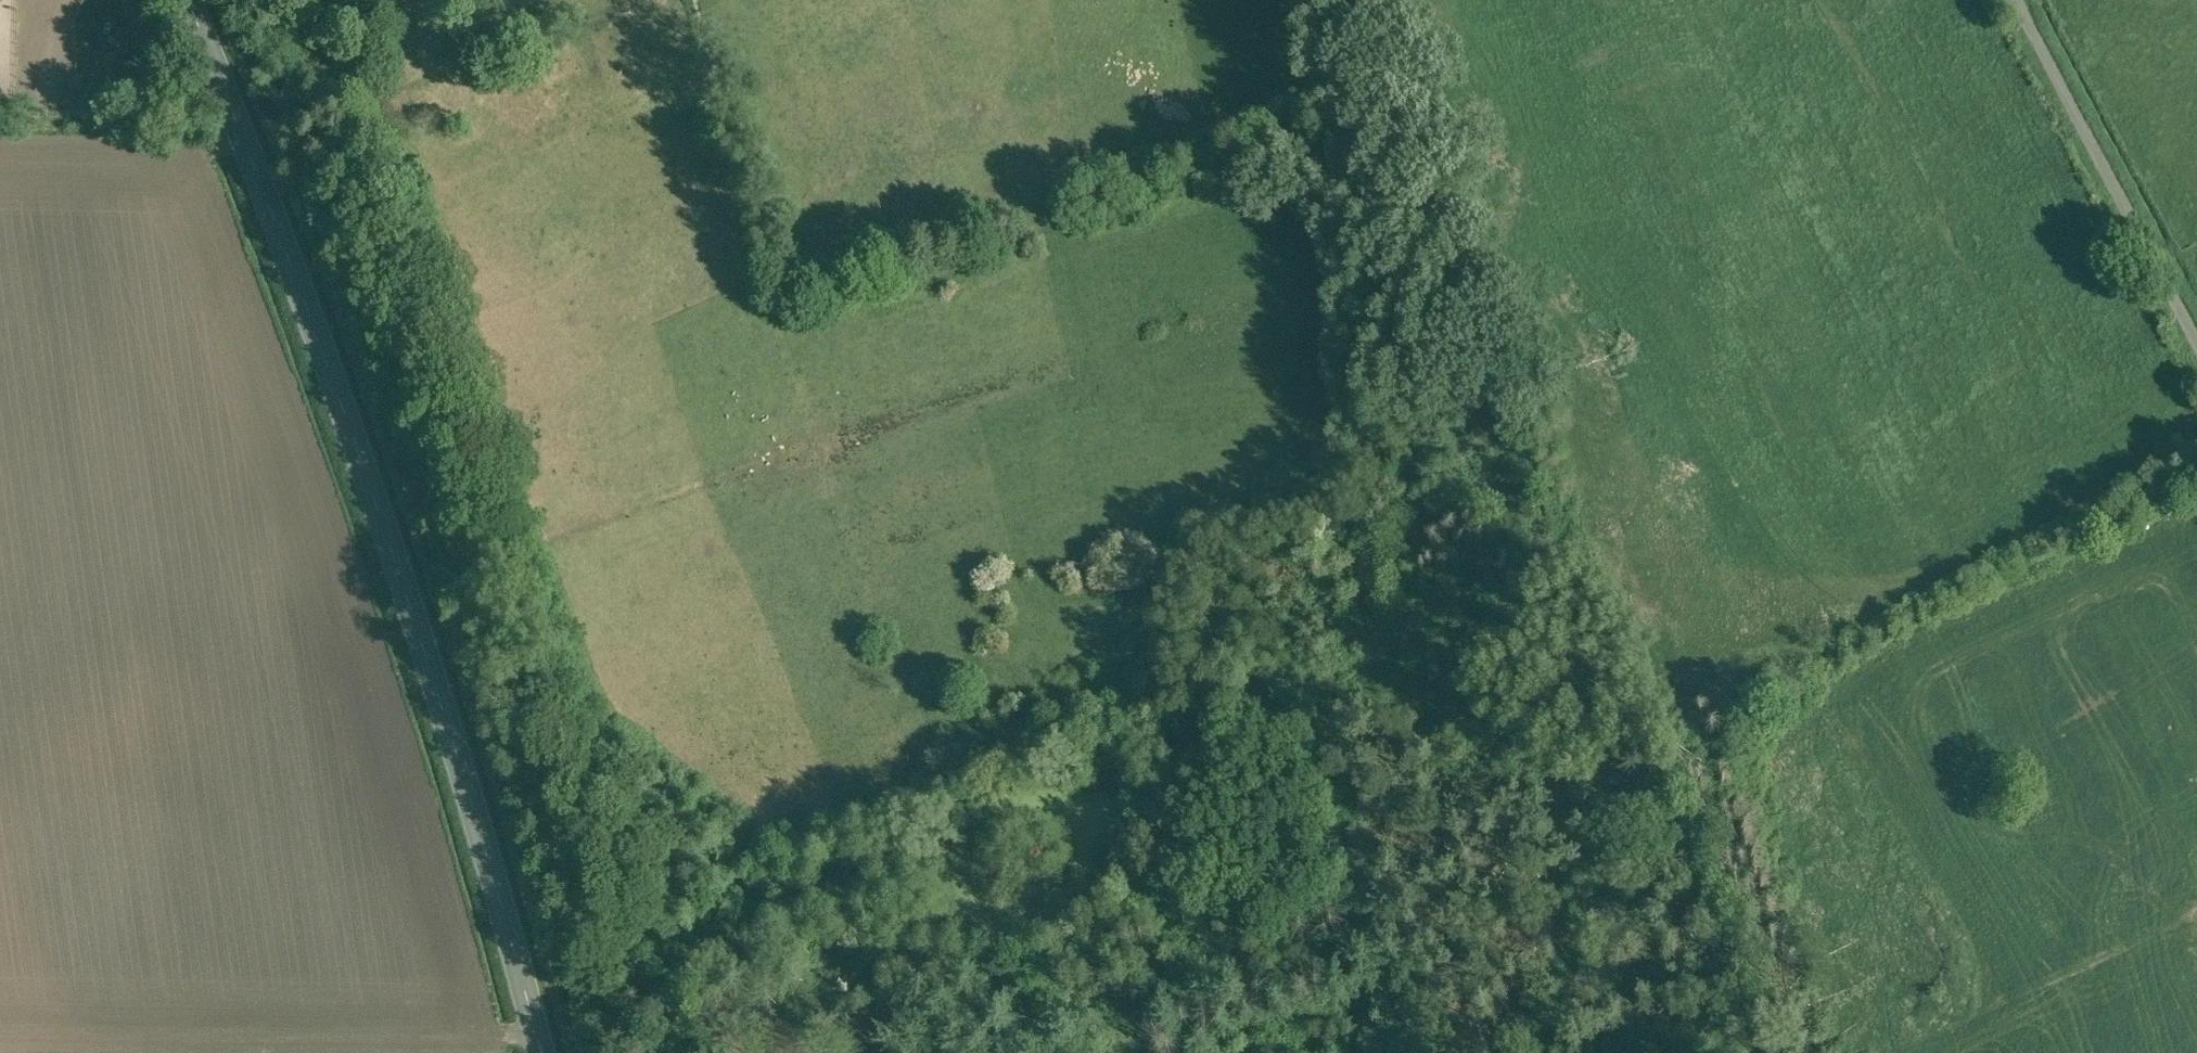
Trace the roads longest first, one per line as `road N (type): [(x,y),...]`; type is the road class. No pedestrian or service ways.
road 1 (tertiary): [(187,0),(409,609),(538,1052)]
road 2 (unclassified): [(2014,0),(2196,346)]

